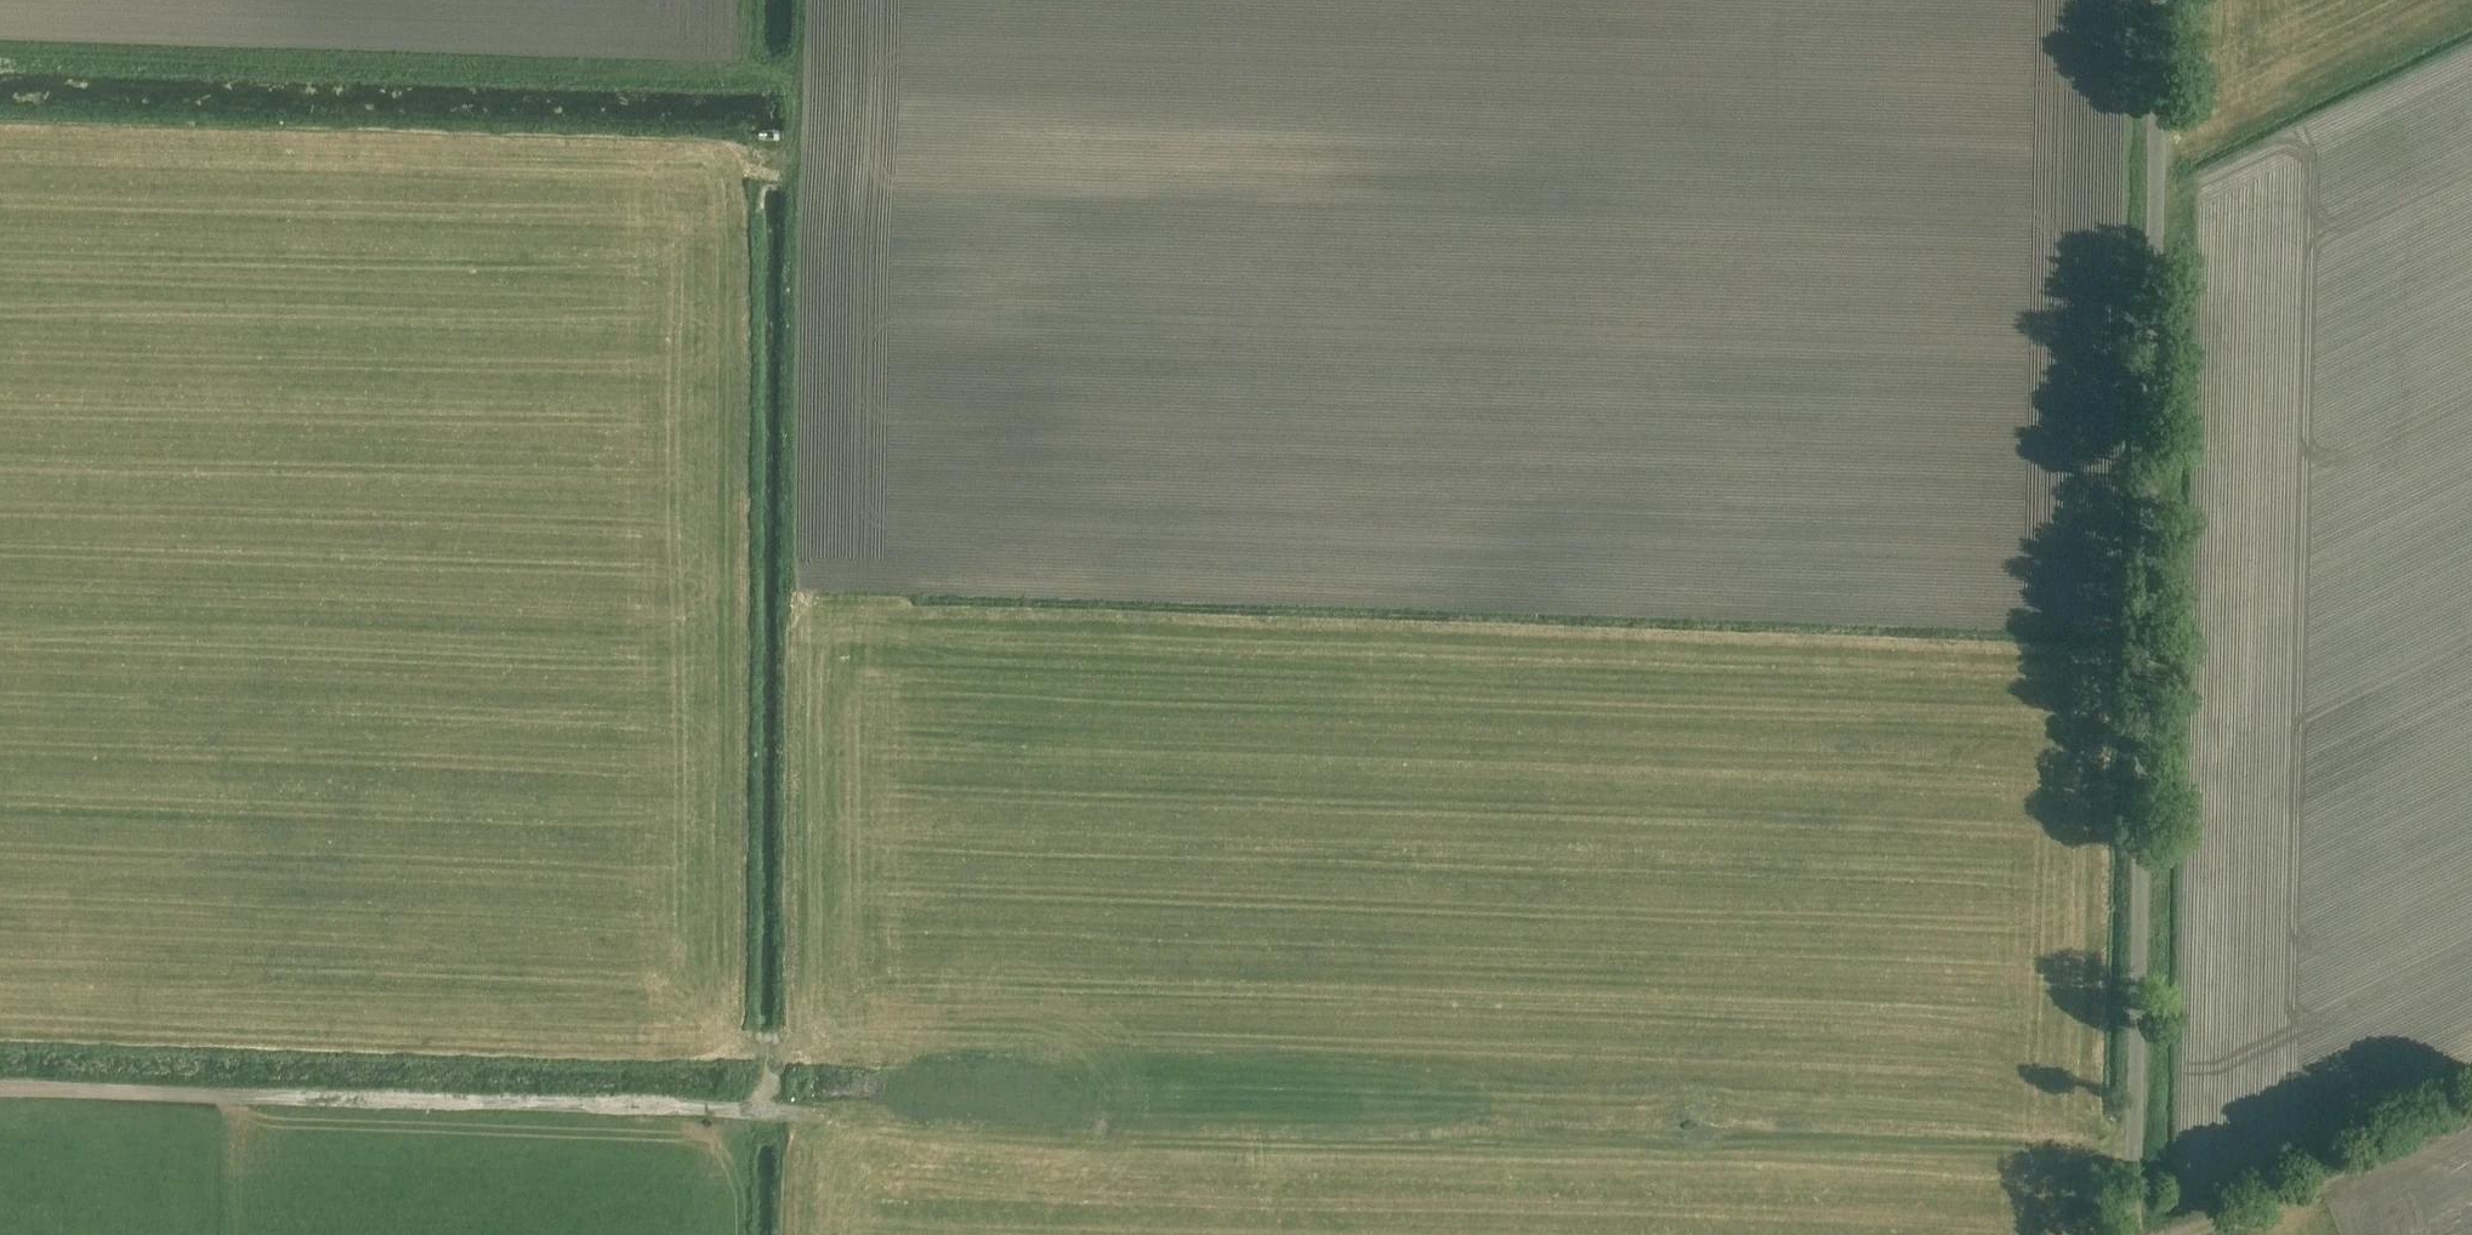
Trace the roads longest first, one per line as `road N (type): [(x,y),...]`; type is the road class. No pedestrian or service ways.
road 1 (unclassified): [(2160,0),(2133,1234)]
road 2 (track): [(2163,1234),(2471,1102)]

